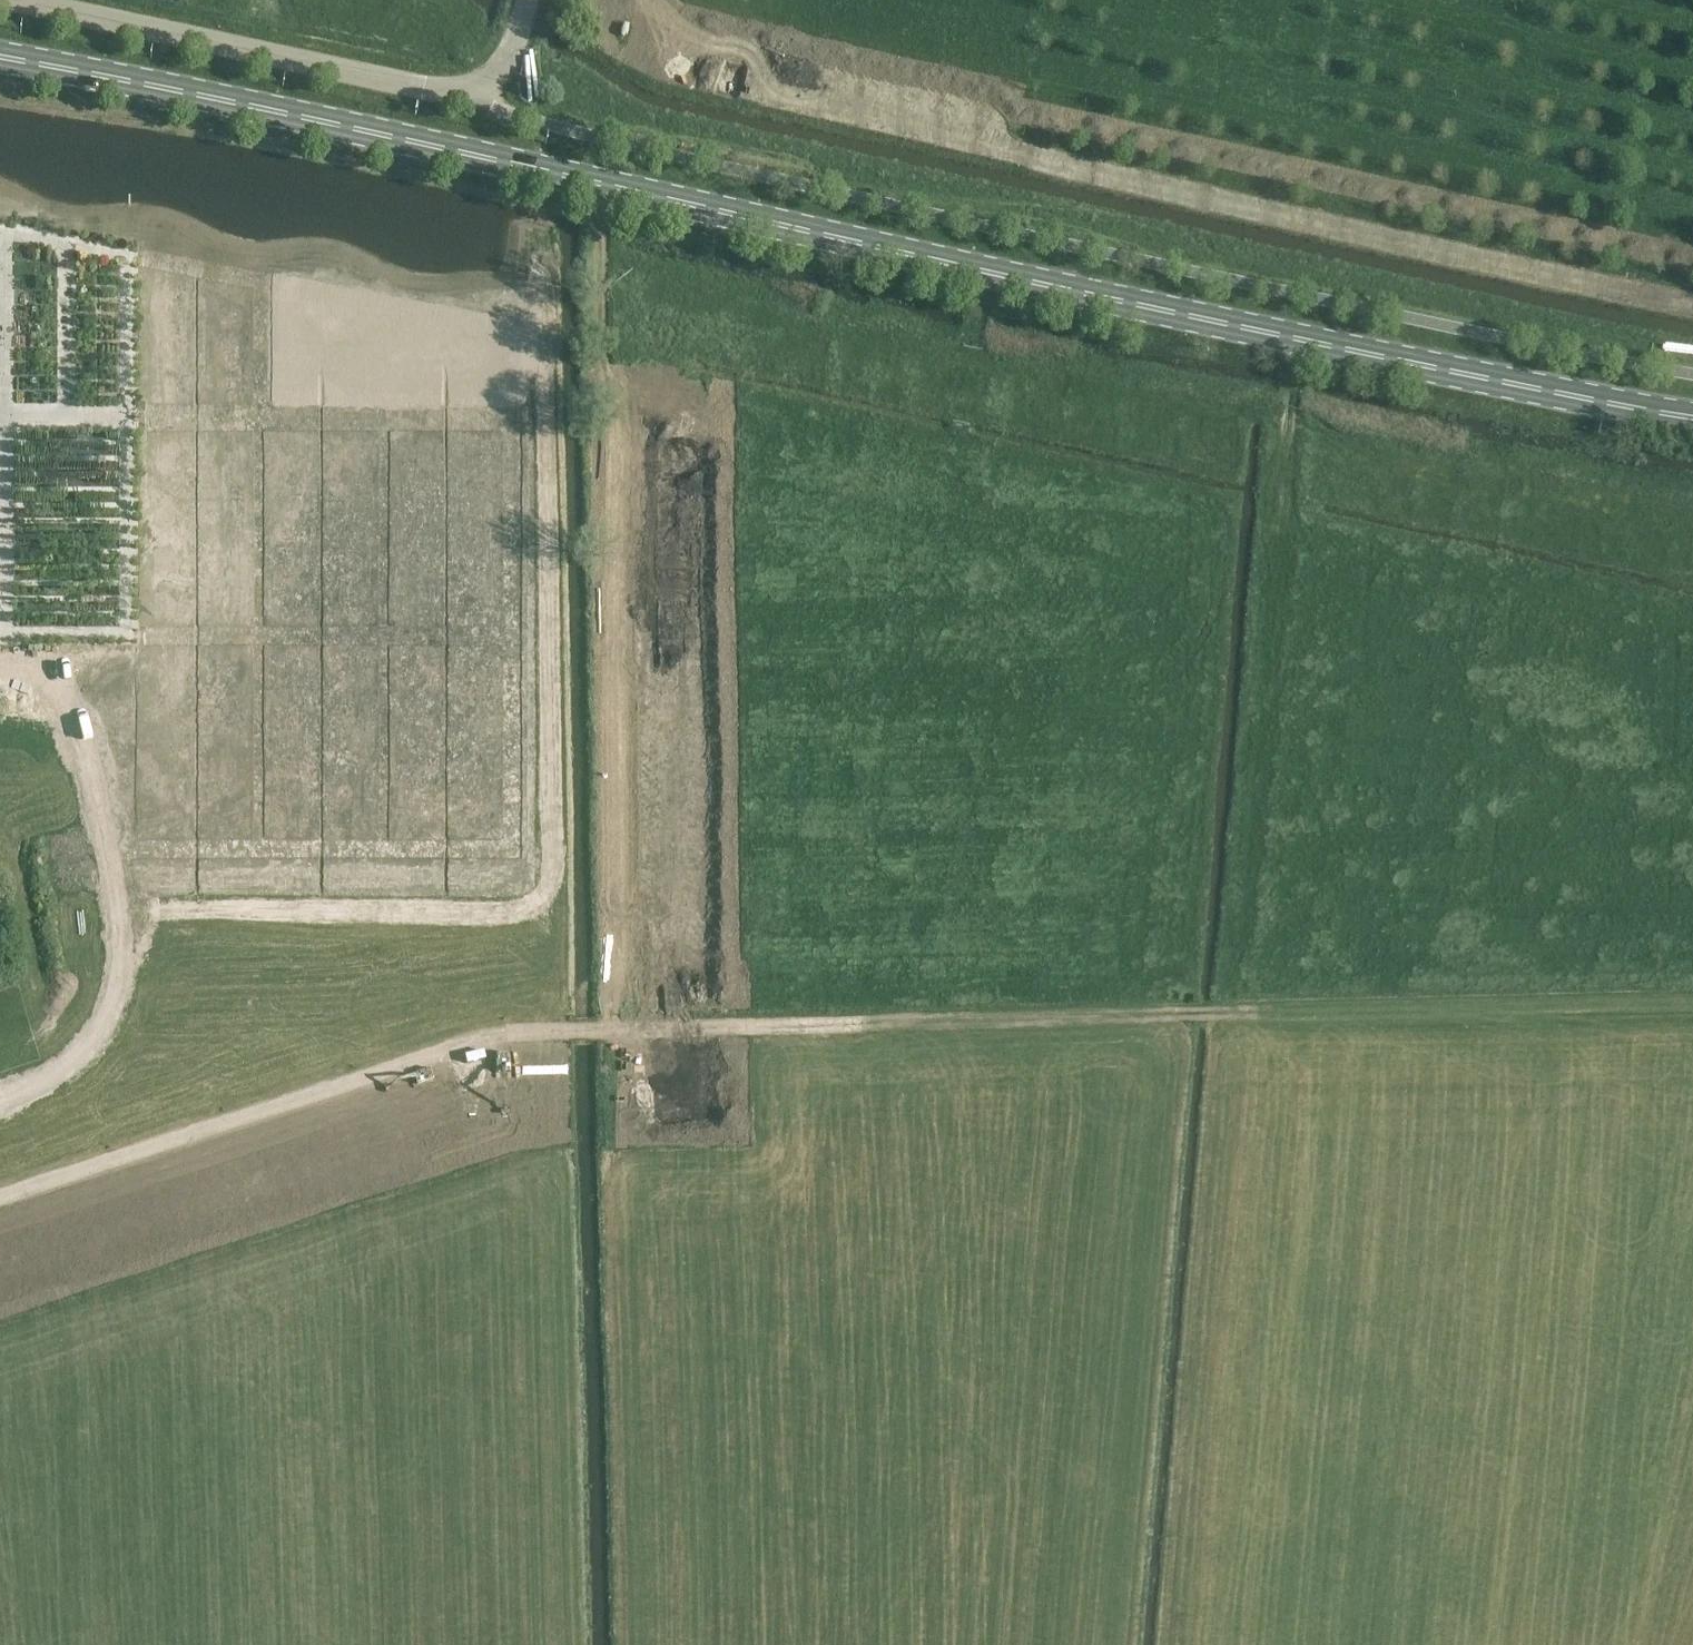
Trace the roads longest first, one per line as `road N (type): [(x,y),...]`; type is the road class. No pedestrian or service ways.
road 1 (primary): [(0,55),(1044,284),(1692,417)]
road 2 (track): [(0,1205),(506,1034),(853,1034)]
road 3 (unclassified): [(28,0),(482,97),(518,44),(532,0)]

